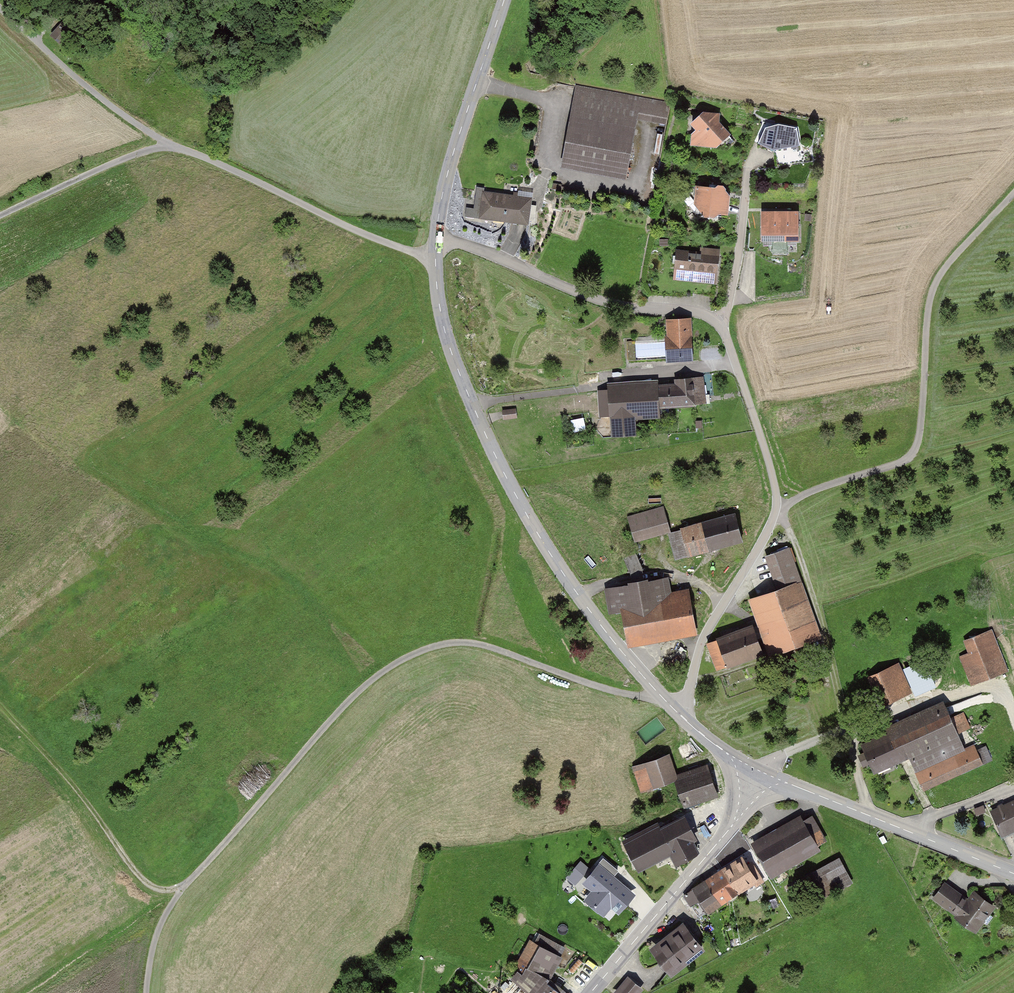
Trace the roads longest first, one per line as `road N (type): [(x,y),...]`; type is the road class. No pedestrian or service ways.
road 1 (track): [(674,710),(476,643),(433,647),(358,692),(192,878),(165,890),(132,869),(0,708)]
road 2 (unclassified): [(674,710),(688,698),(706,636),(780,507),(728,341),(716,320),(691,310),(612,303),(436,239)]
road 3 (track): [(845,731),(816,608),(780,507),(910,458),(922,443),(934,289),(1013,196)]
road 4 (tertiary): [(674,710),(580,597),(500,466),(446,334),(436,239)]
road 5 (track): [(435,262),(174,147)]
road 6 (tertiary): [(752,788),(788,783),(1013,873)]
road 7 (tertiary): [(590,992),(733,824),(752,788)]
road 8 (track): [(174,147),(88,89),(0,8)]
road 9 (track): [(174,147),(132,156),(0,216)]
road 10 (tertiary): [(436,239),(483,66)]
road 11 (track): [(274,0),(246,35),(216,113),(209,160)]
road 12 (track): [(519,500),(542,494),(596,511),(621,539),(639,581)]
road 13 (track): [(192,878),(158,931),(146,992)]

